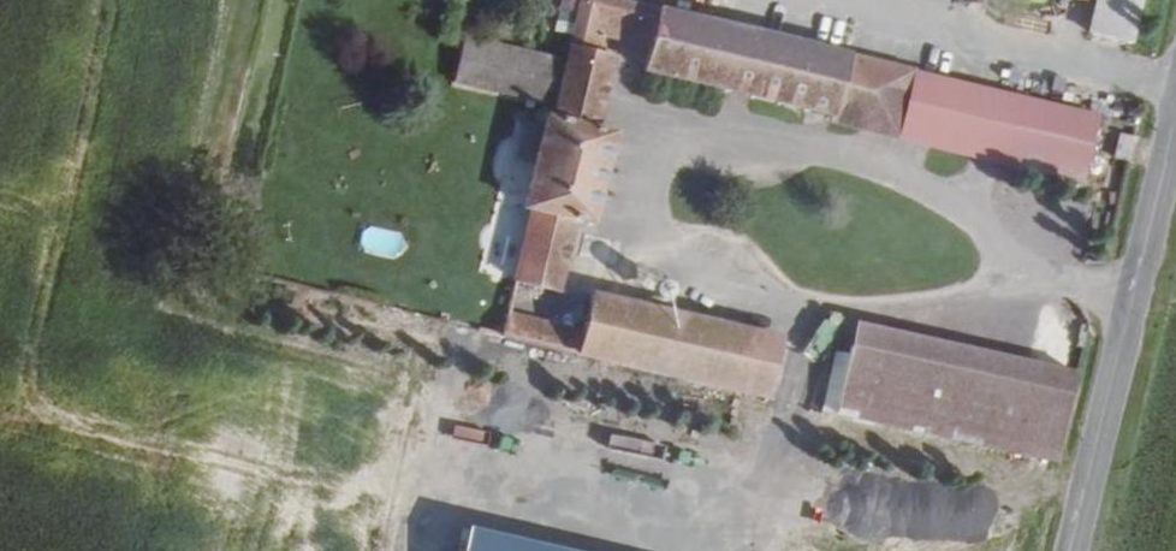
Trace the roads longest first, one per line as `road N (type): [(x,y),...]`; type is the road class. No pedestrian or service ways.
road 1 (tertiary): [(1071,550),(1175,105)]

